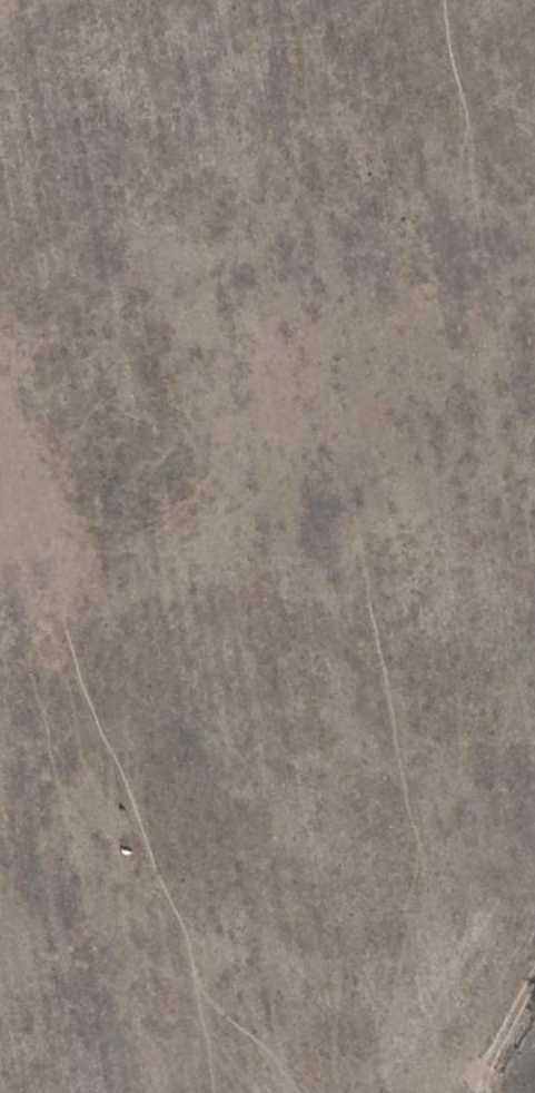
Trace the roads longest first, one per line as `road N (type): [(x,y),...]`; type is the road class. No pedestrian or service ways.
road 1 (track): [(457,1092),(534,958)]

